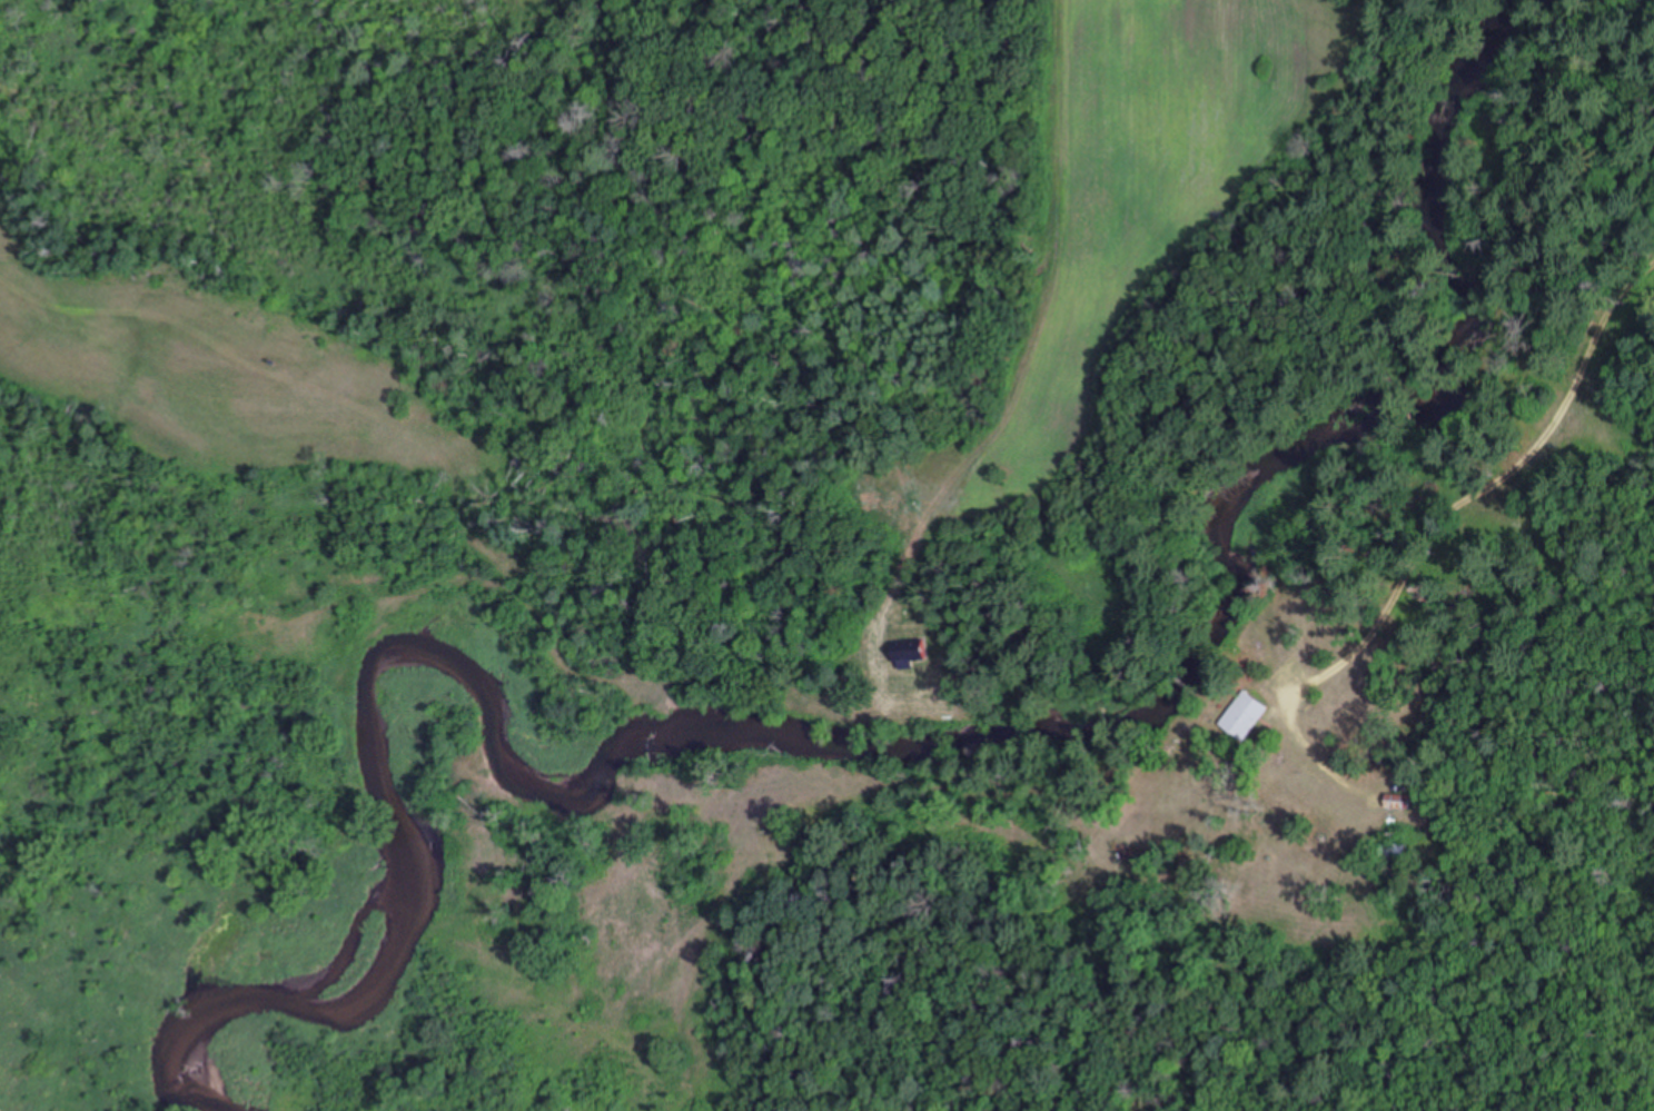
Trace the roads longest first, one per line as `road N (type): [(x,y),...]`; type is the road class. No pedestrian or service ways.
road 1 (residential): [(1331,604),(1418,571),(1593,328),(1653,276)]

